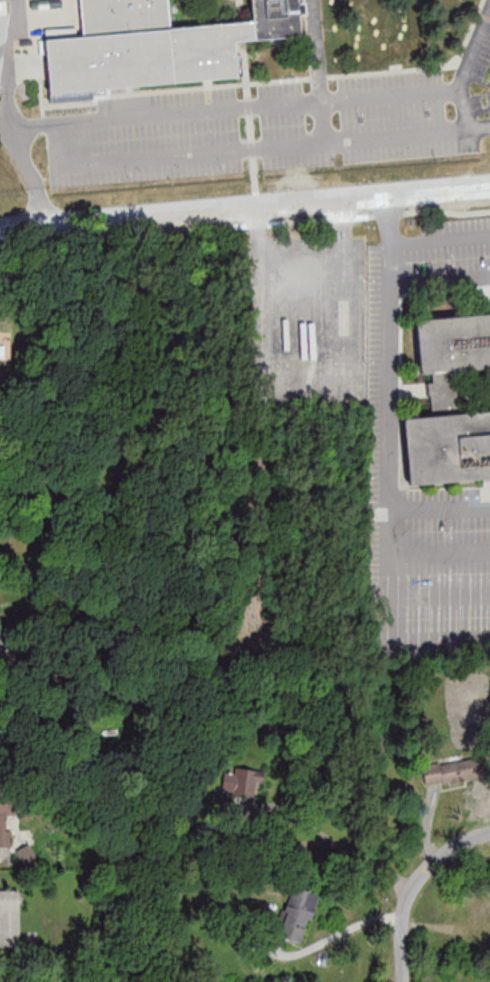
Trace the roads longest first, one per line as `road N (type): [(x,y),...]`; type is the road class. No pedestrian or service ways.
road 1 (tertiary): [(0,232),(489,187)]
road 2 (residential): [(400,979),(402,926),(414,889),(438,860),(489,835)]

